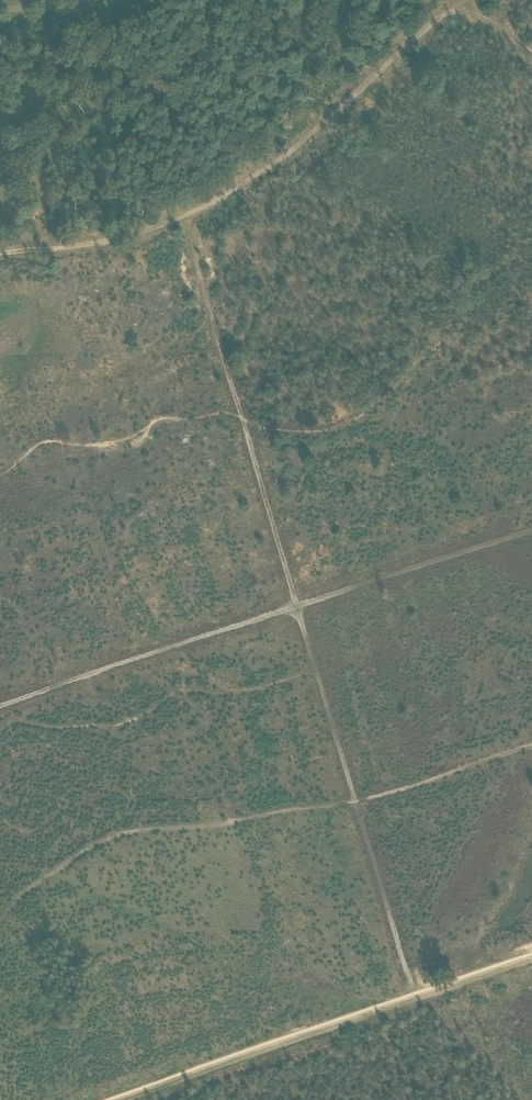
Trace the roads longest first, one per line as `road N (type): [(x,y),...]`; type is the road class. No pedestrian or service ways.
road 1 (track): [(0,252),(105,242),(181,218),(287,153),(460,0)]
road 2 (track): [(531,960),(120,1099)]
road 3 (track): [(296,606),(0,706)]
road 4 (track): [(296,606),(531,529)]

